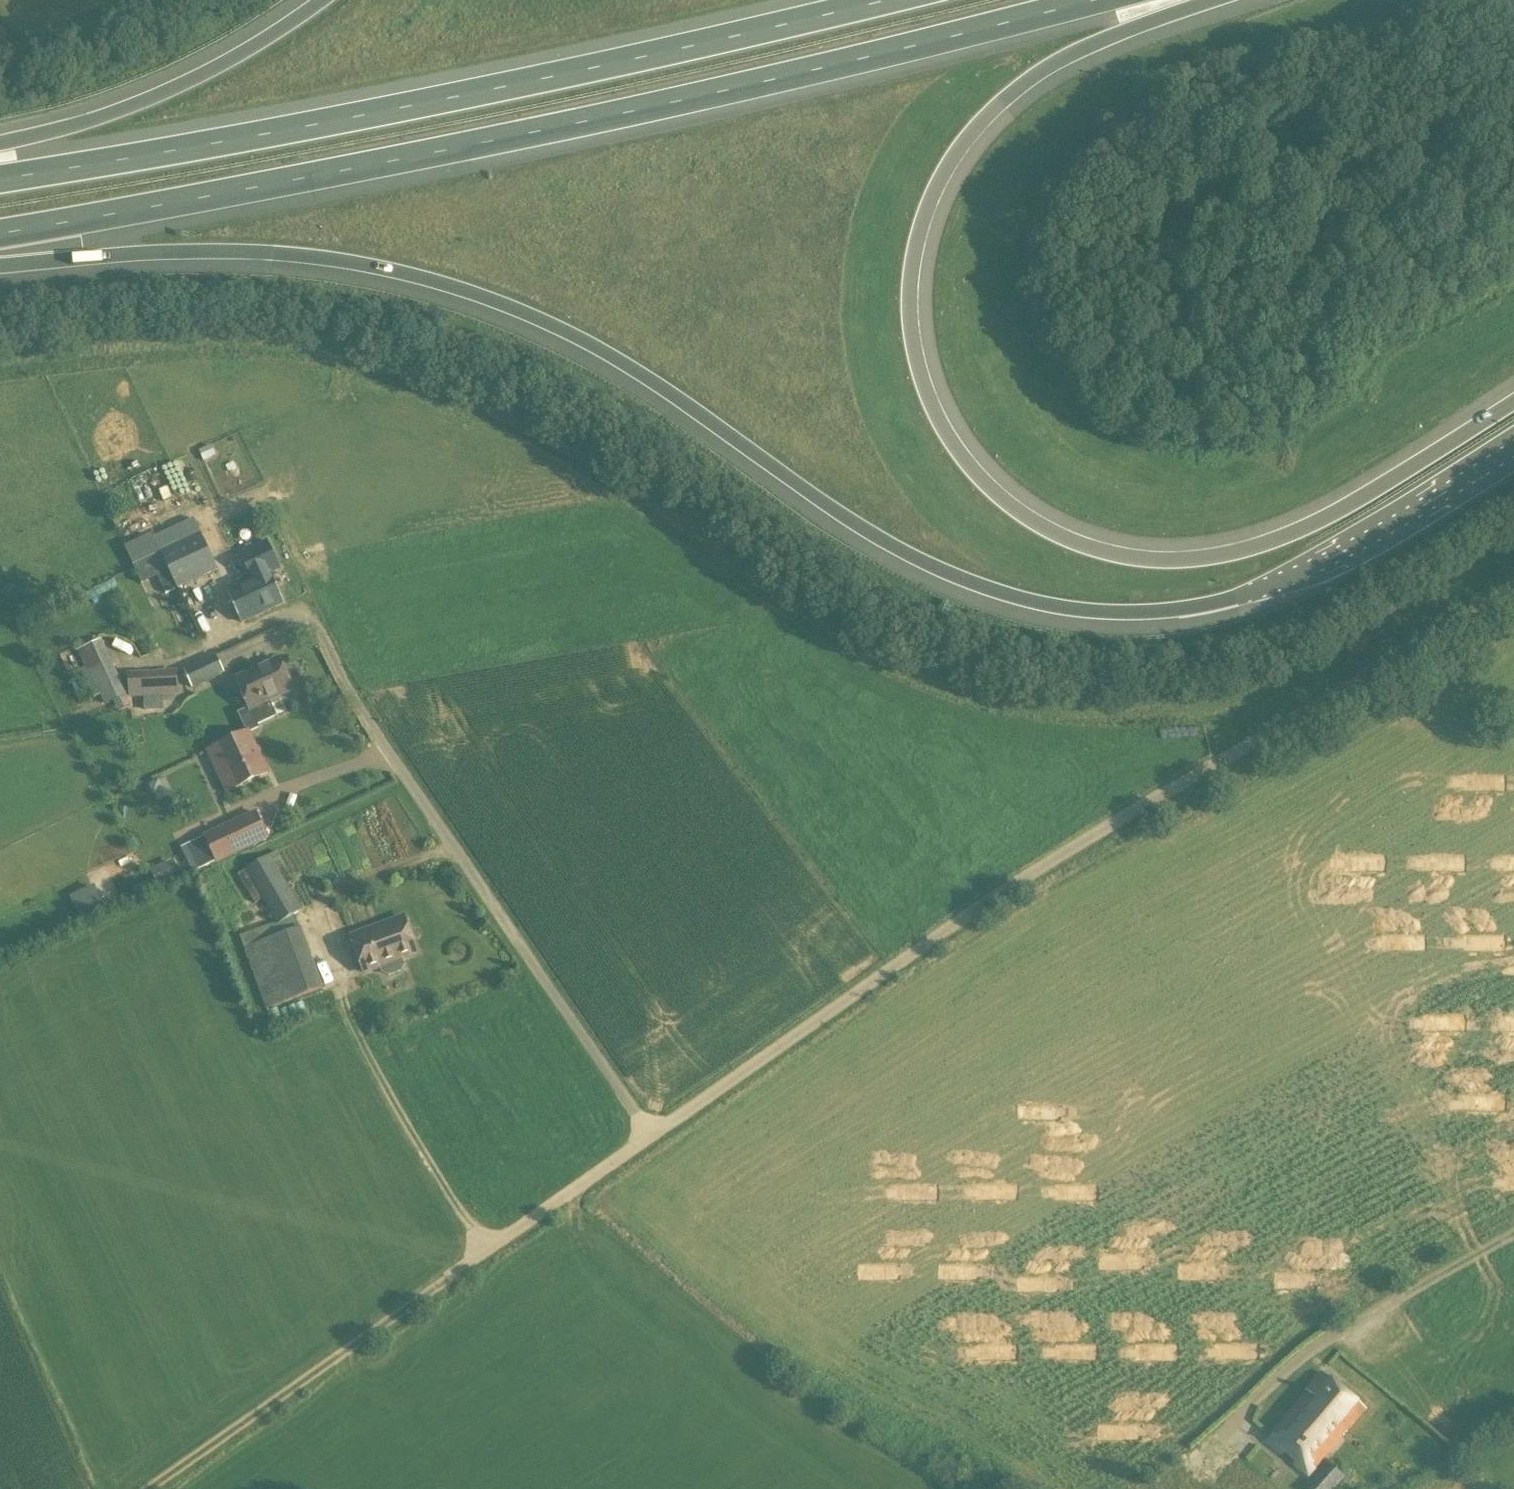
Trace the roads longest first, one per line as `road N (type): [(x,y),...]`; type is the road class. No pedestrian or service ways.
road 1 (unclassified): [(1513,583),(1106,826),(651,1135),(305,620)]
road 2 (motorway): [(0,262),(240,250),(364,264),(486,297),(609,353),(871,535),(1002,593),(1099,612),(1139,614),(1236,598),(1513,450)]
road 3 (motorway): [(1513,402),(1280,536),(1190,558),(1147,560),(1072,539),(1008,502),(948,438),(927,398),(911,326),(915,260),(955,153),(1045,70),(1199,0)]
road 4 (motorway): [(0,235),(627,114),(1091,0)]
road 5 (motorway): [(876,0),(611,64),(0,178)]
road 6 (track): [(651,1135),(148,1488)]
road 7 (motorway): [(328,0),(208,76),(0,143)]

